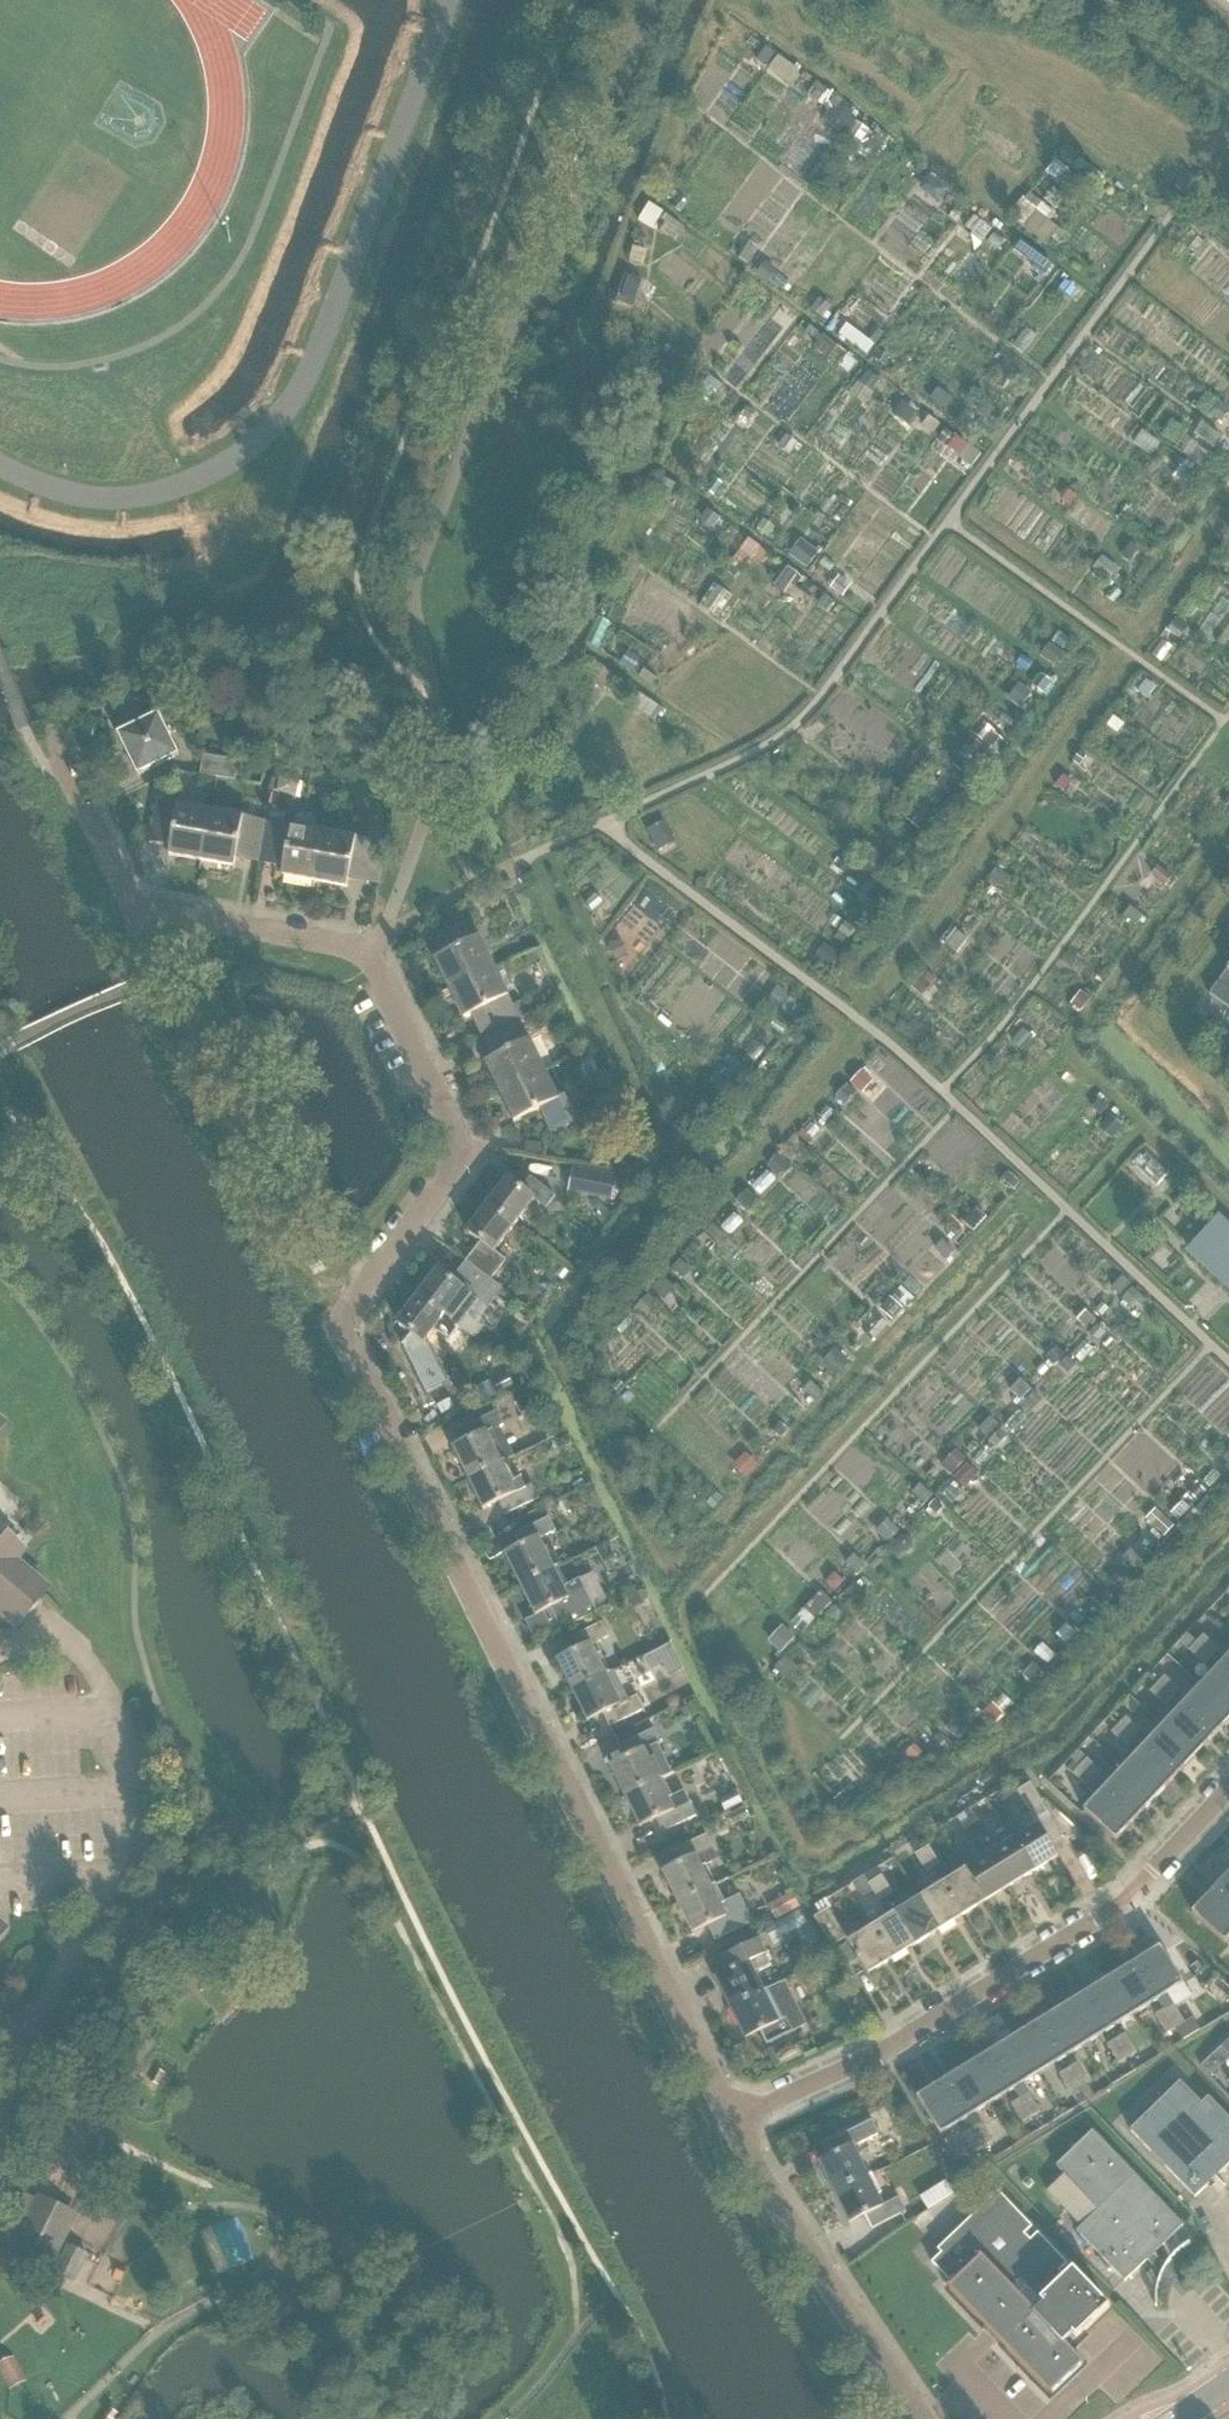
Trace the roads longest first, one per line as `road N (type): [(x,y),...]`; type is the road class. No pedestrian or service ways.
road 1 (residential): [(732,2119),(343,1326),(353,1302),(474,1163),(369,958),(131,905),(55,746)]
road 2 (residential): [(1228,1790),(1120,1908),(894,2049),(732,2119)]
road 3 (residential): [(920,2418),(732,2119)]

